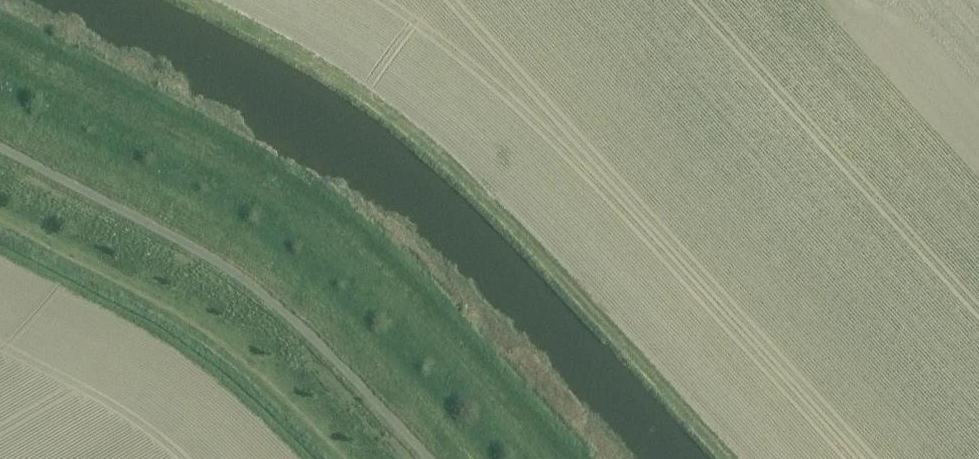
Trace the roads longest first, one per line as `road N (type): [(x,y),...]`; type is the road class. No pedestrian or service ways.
road 1 (unclassified): [(425,458),(261,293),(191,246),(0,146)]

